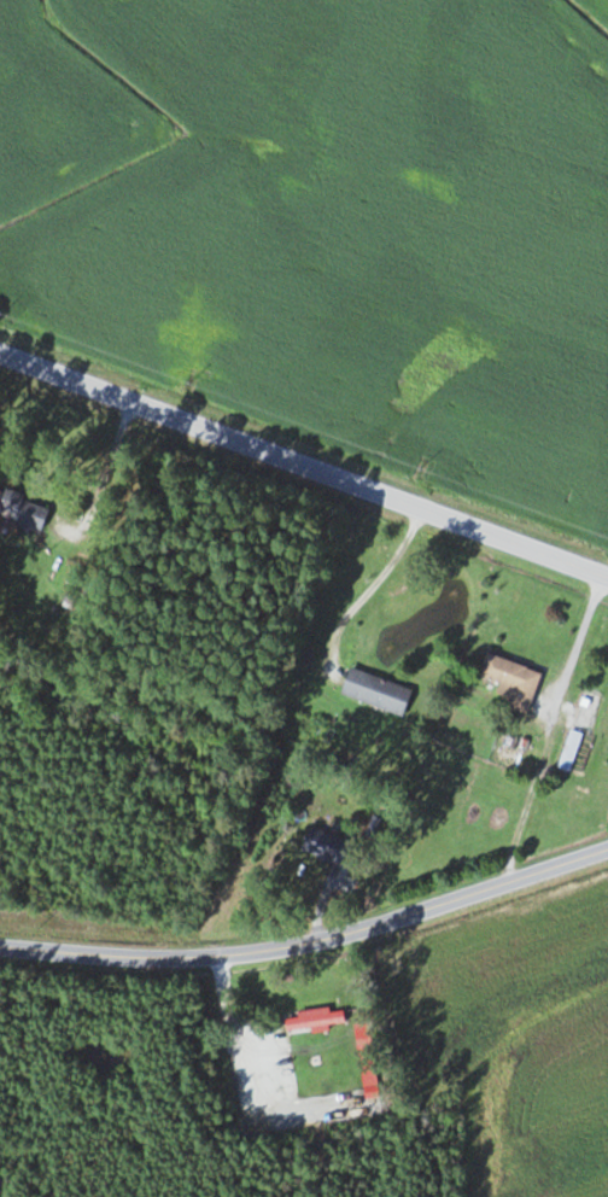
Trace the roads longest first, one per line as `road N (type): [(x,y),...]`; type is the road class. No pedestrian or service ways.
road 1 (secondary): [(607,577),(0,355)]
road 2 (residential): [(0,945),(152,956),(268,950),(335,939),(607,849)]

